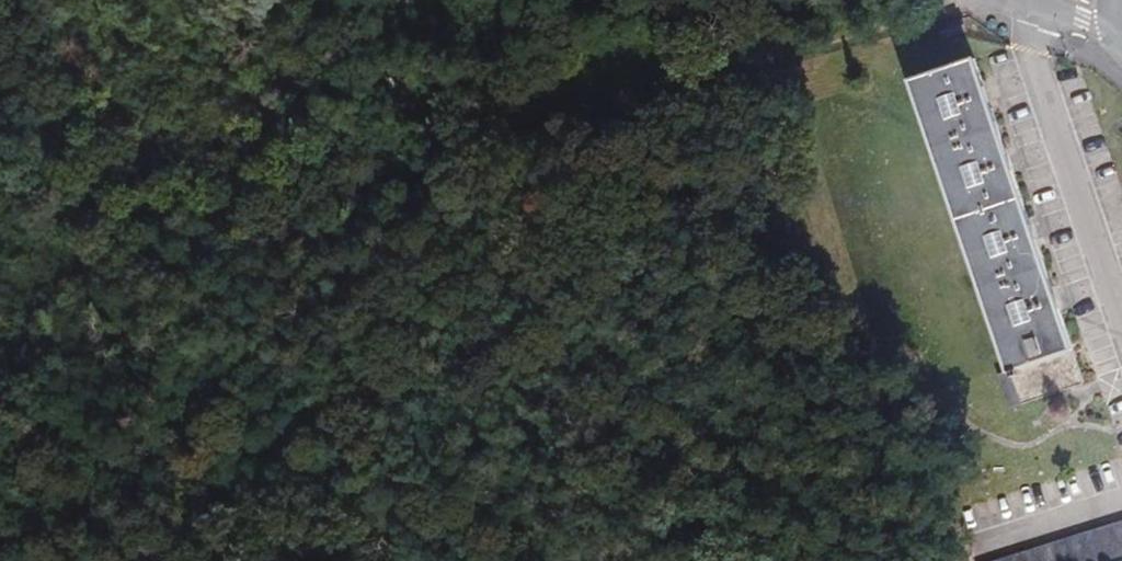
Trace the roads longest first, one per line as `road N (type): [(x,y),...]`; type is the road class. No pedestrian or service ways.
road 1 (track): [(911,0),(479,150),(284,264),(0,461)]

